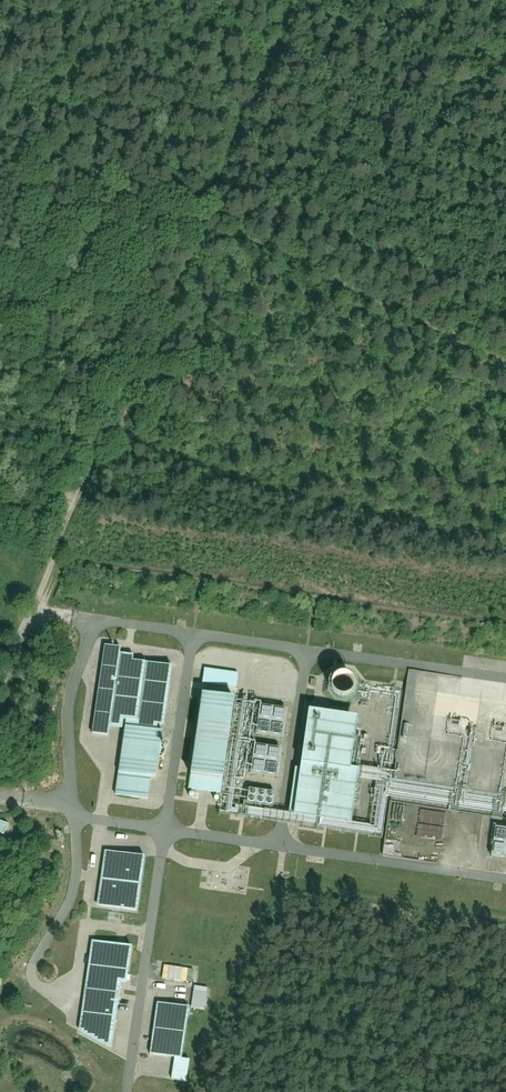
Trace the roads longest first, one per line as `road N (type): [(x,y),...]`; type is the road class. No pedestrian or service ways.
road 1 (track): [(298,0),(32,602)]
road 2 (track): [(0,131),(198,235),(254,243),(505,361)]

